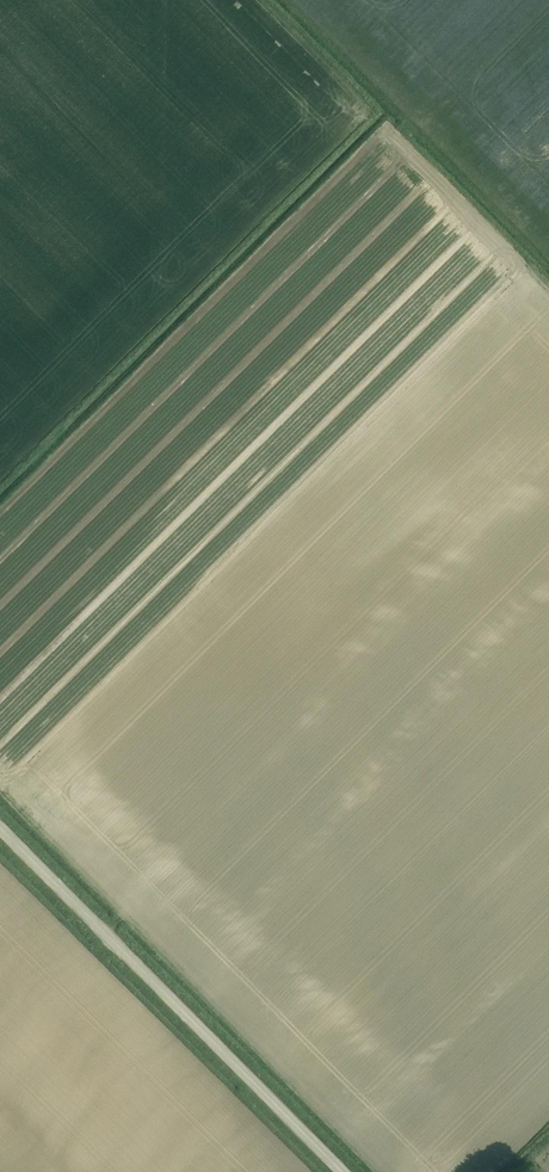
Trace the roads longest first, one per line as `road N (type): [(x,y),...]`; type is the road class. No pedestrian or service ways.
road 1 (unclassified): [(341,1171),(0,829)]

